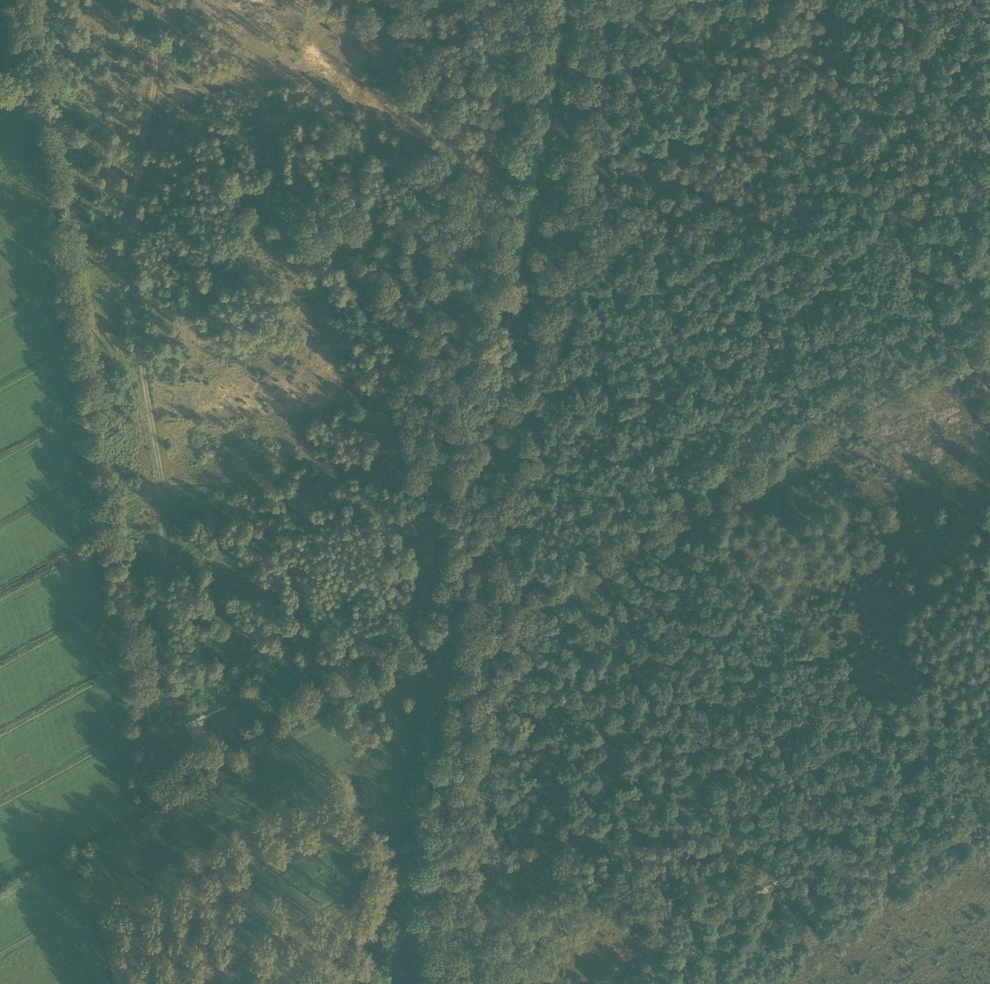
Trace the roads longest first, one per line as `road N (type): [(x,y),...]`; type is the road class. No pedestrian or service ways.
road 1 (track): [(142,0),(155,80),(133,227),(164,530),(167,690),(204,766),(447,626),(556,0)]
road 2 (track): [(786,878),(846,850),(989,804)]
road 3 (track): [(624,983),(687,954),(722,912),(786,878)]
road 4 (track): [(701,785),(775,850),(786,878)]

